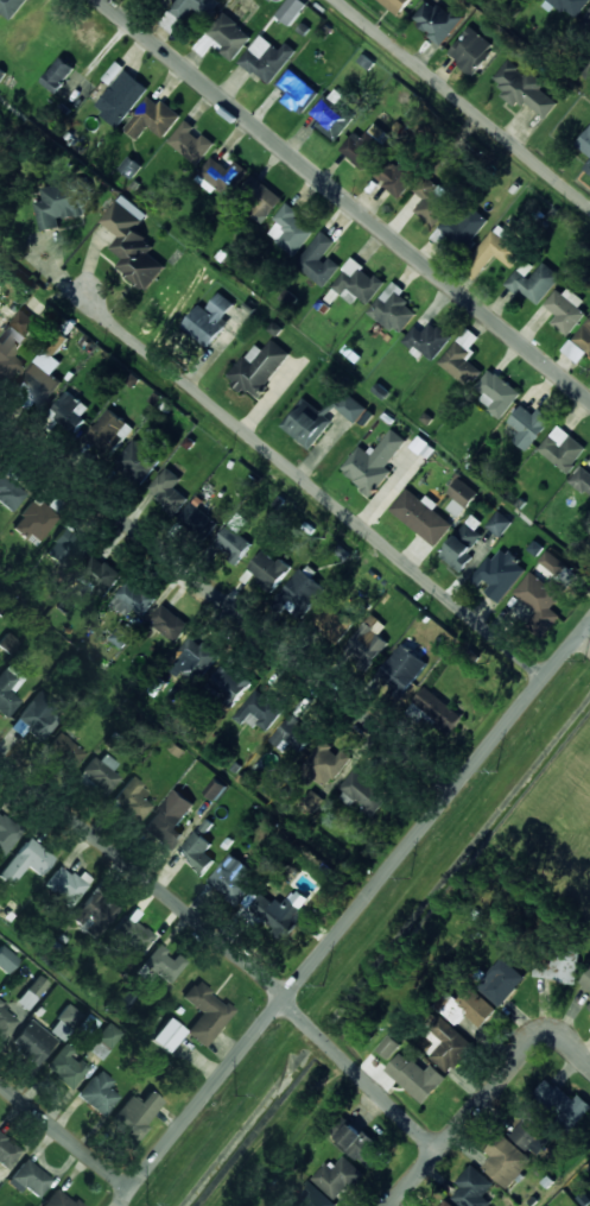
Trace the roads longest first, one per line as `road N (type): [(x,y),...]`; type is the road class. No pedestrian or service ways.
road 1 (residential): [(117,1205),(589,624)]
road 2 (residential): [(589,398),(103,0)]
road 3 (residential): [(546,676),(81,295)]
road 4 (residential): [(439,1149),(283,999),(0,769)]
road 5 (residential): [(451,793),(0,429)]
road 6 (residential): [(589,205),(337,0)]
road 7 (residential): [(589,1071),(556,1036),(531,1041),(439,1149)]
road 8 (residential): [(131,1189),(0,1082)]

